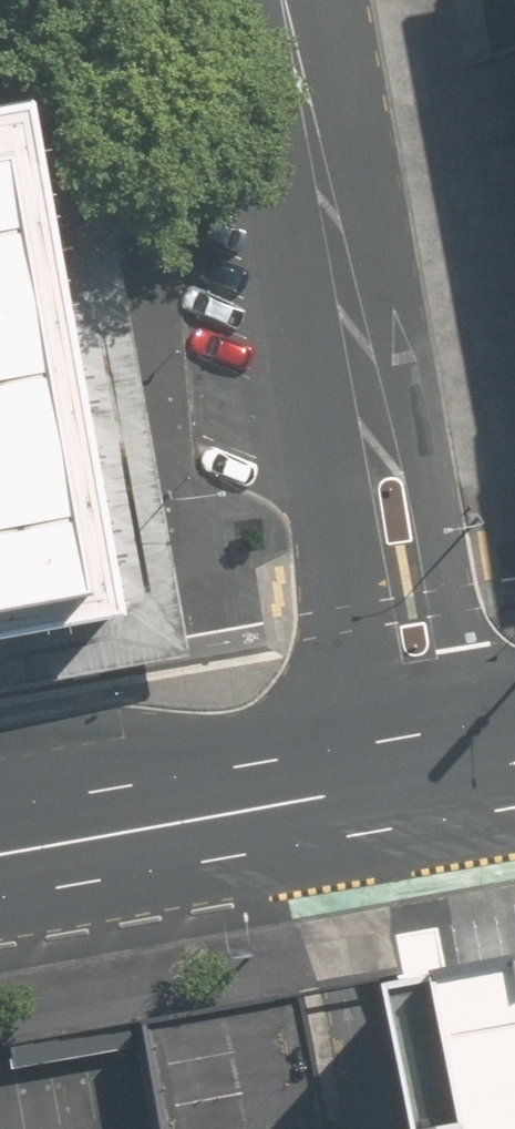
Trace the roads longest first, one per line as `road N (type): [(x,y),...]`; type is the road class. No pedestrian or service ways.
road 1 (residential): [(361,368),(440,526),(484,752)]
road 2 (residential): [(385,769),(350,539),(361,368)]
road 3 (secondary): [(0,838),(385,769)]
road 4 (residential): [(293,0),(361,368)]

